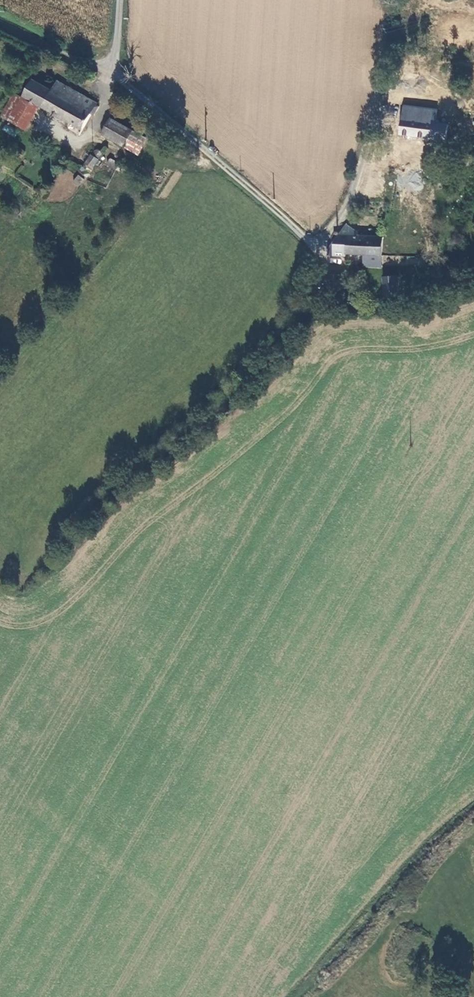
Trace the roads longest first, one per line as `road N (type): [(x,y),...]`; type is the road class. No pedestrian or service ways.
road 1 (track): [(118,69),(0,24)]

